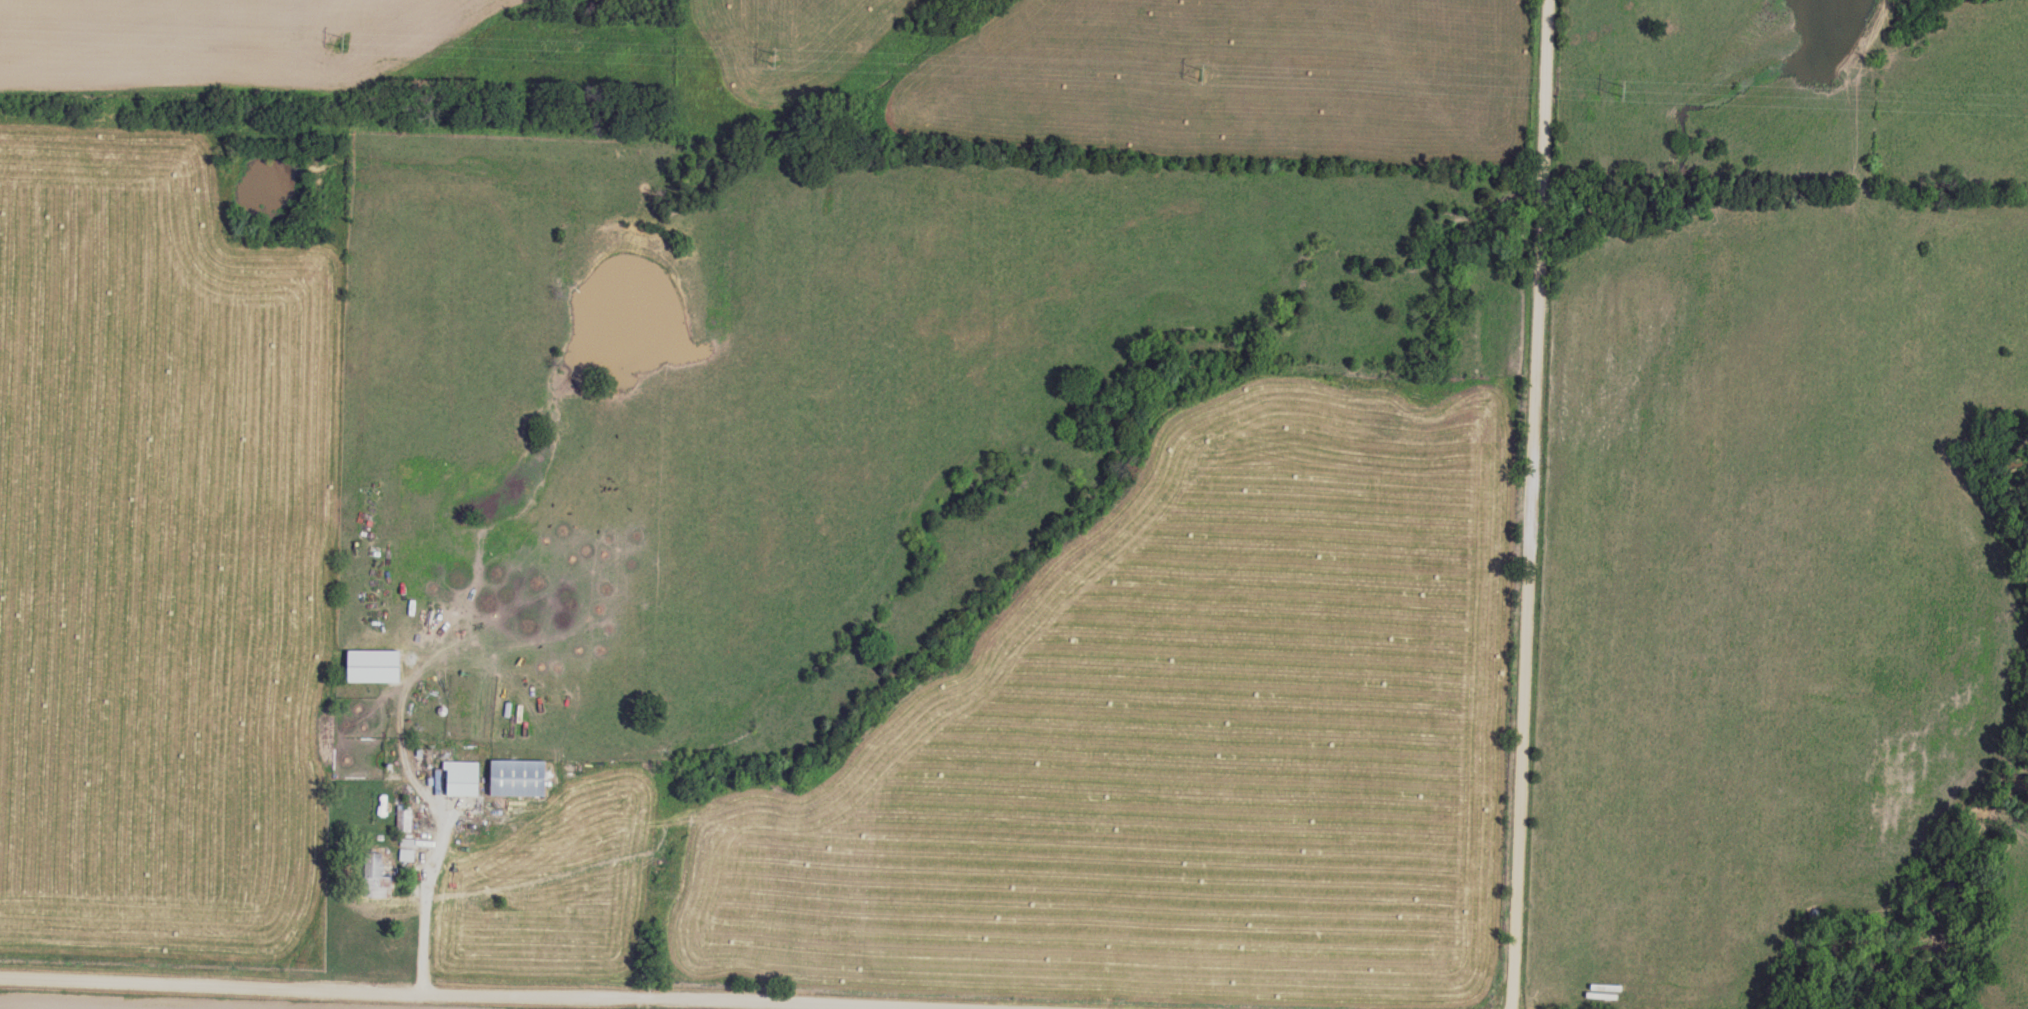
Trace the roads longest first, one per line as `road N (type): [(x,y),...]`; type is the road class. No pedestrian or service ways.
road 1 (residential): [(1550,0),(1511,1008)]
road 2 (residential): [(915,1008),(0,980)]

